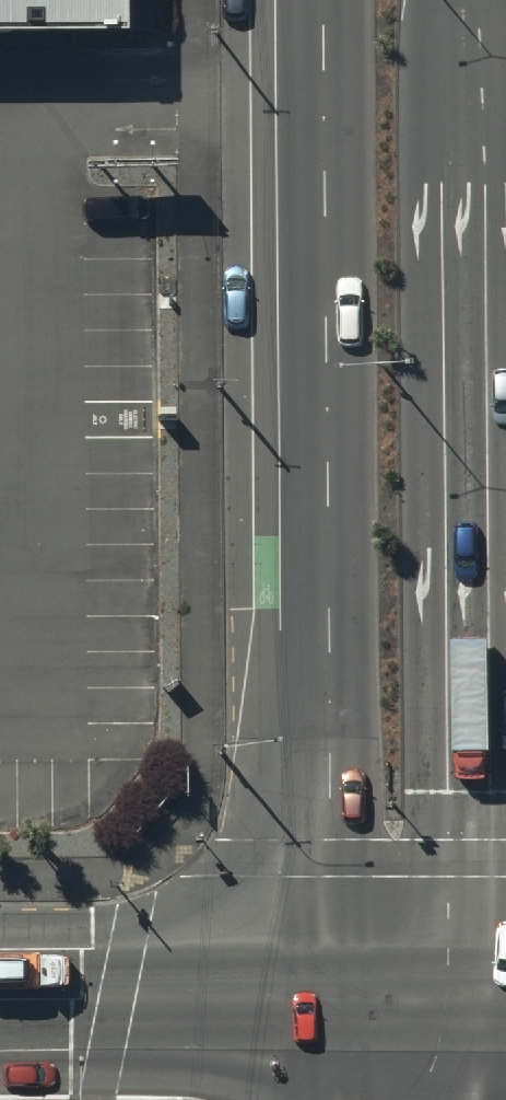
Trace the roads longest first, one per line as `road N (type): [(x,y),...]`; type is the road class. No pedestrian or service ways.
road 1 (primary): [(328,995),(320,0)]
road 2 (primary): [(496,0),(492,995)]
road 3 (trunk): [(0,997),(328,995)]
road 4 (trunk): [(328,995),(492,995)]

